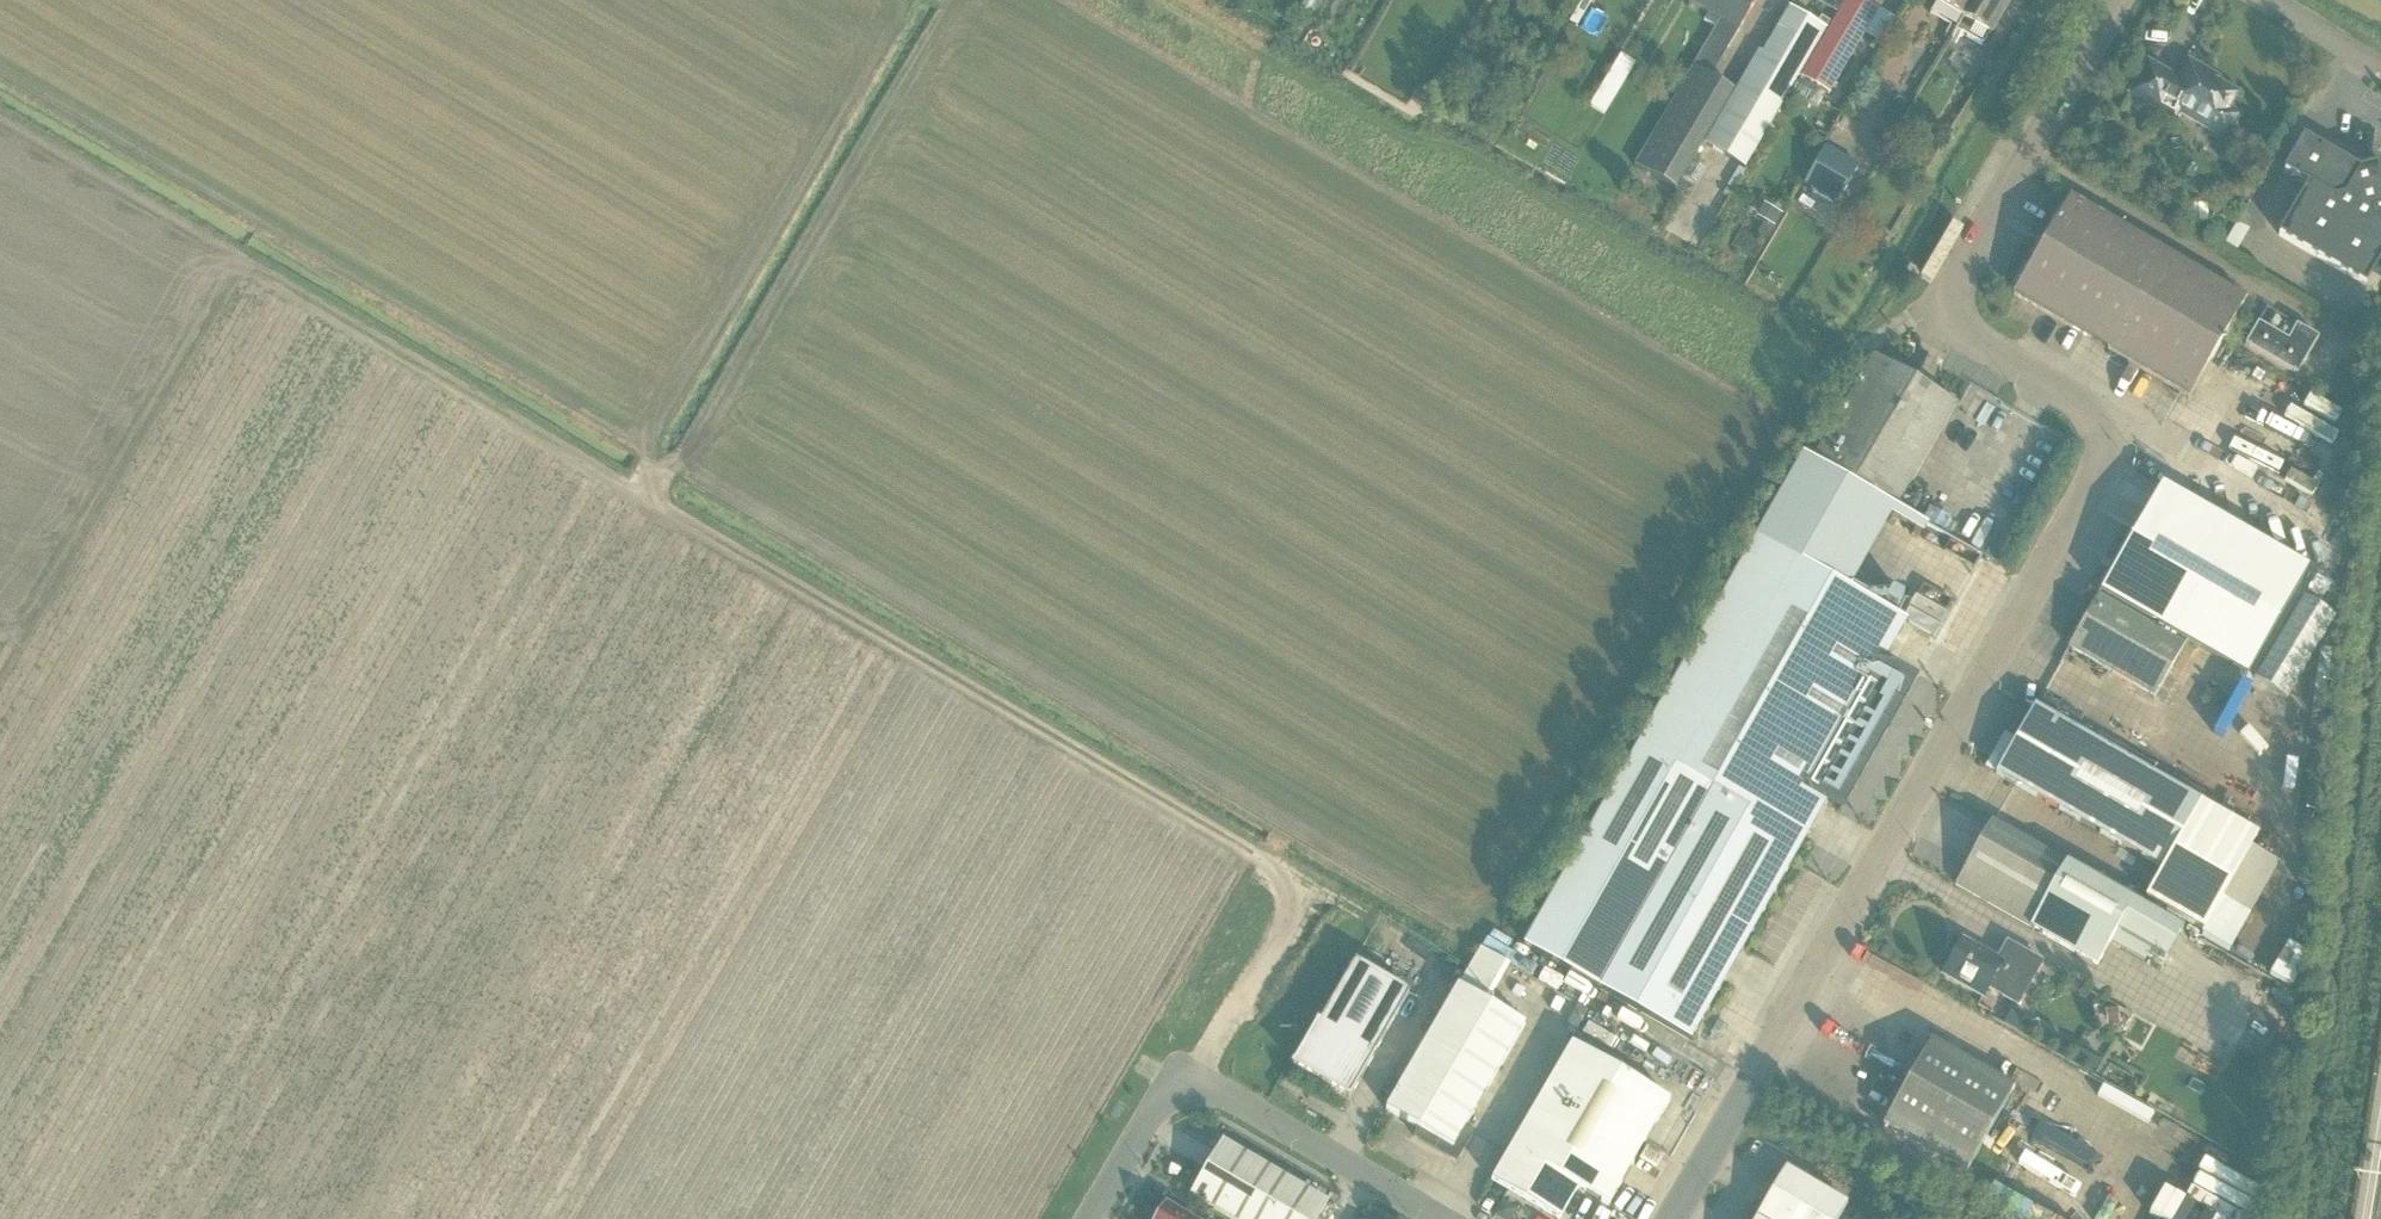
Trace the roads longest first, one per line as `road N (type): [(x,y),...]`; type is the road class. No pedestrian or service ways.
road 1 (unclassified): [(2121,0),(1941,324),(2125,429),(1665,1218)]
road 2 (unclassified): [(1088,1218),(1156,1103),(1198,1087),(1225,1092),(1443,1218)]
road 3 (unclassified): [(2269,0),(2380,61)]

